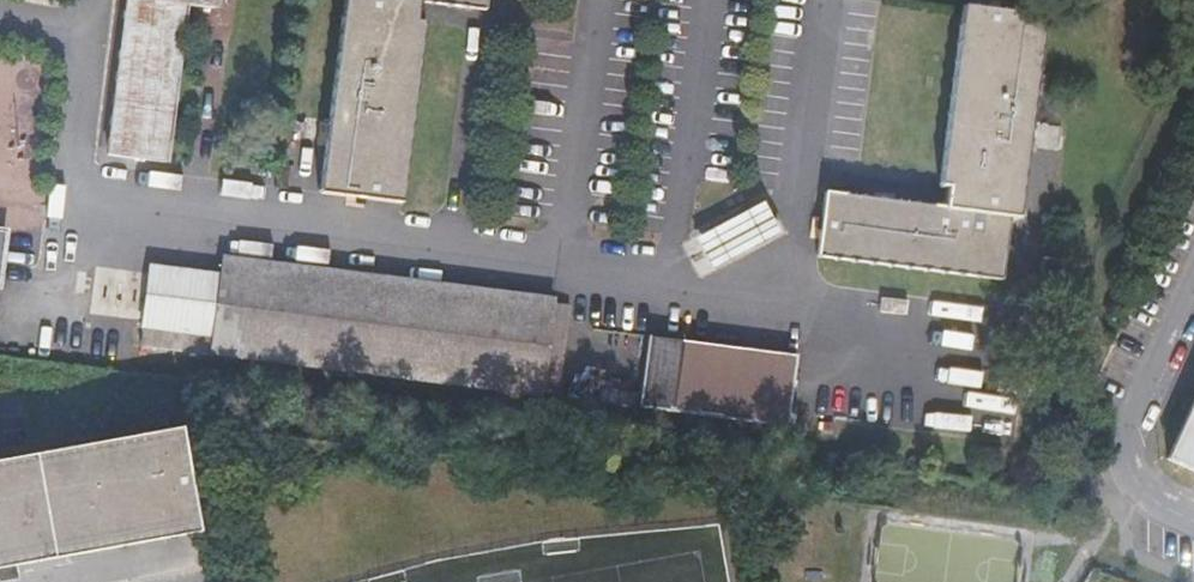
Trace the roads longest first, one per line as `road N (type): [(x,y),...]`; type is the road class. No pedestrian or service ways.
road 1 (residential): [(1193,277),(1126,449),(1129,470),(1152,493),(1193,519)]

